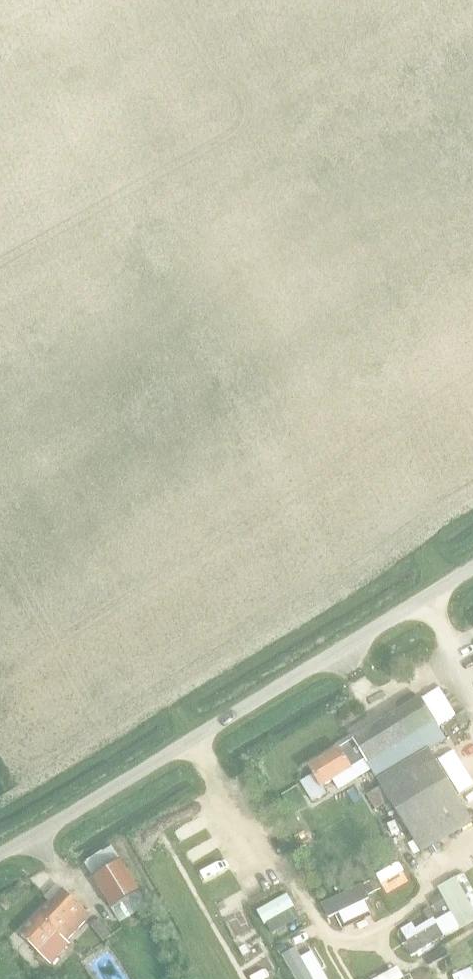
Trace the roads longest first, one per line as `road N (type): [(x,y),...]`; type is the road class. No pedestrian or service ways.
road 1 (unclassified): [(0,853),(472,568)]

